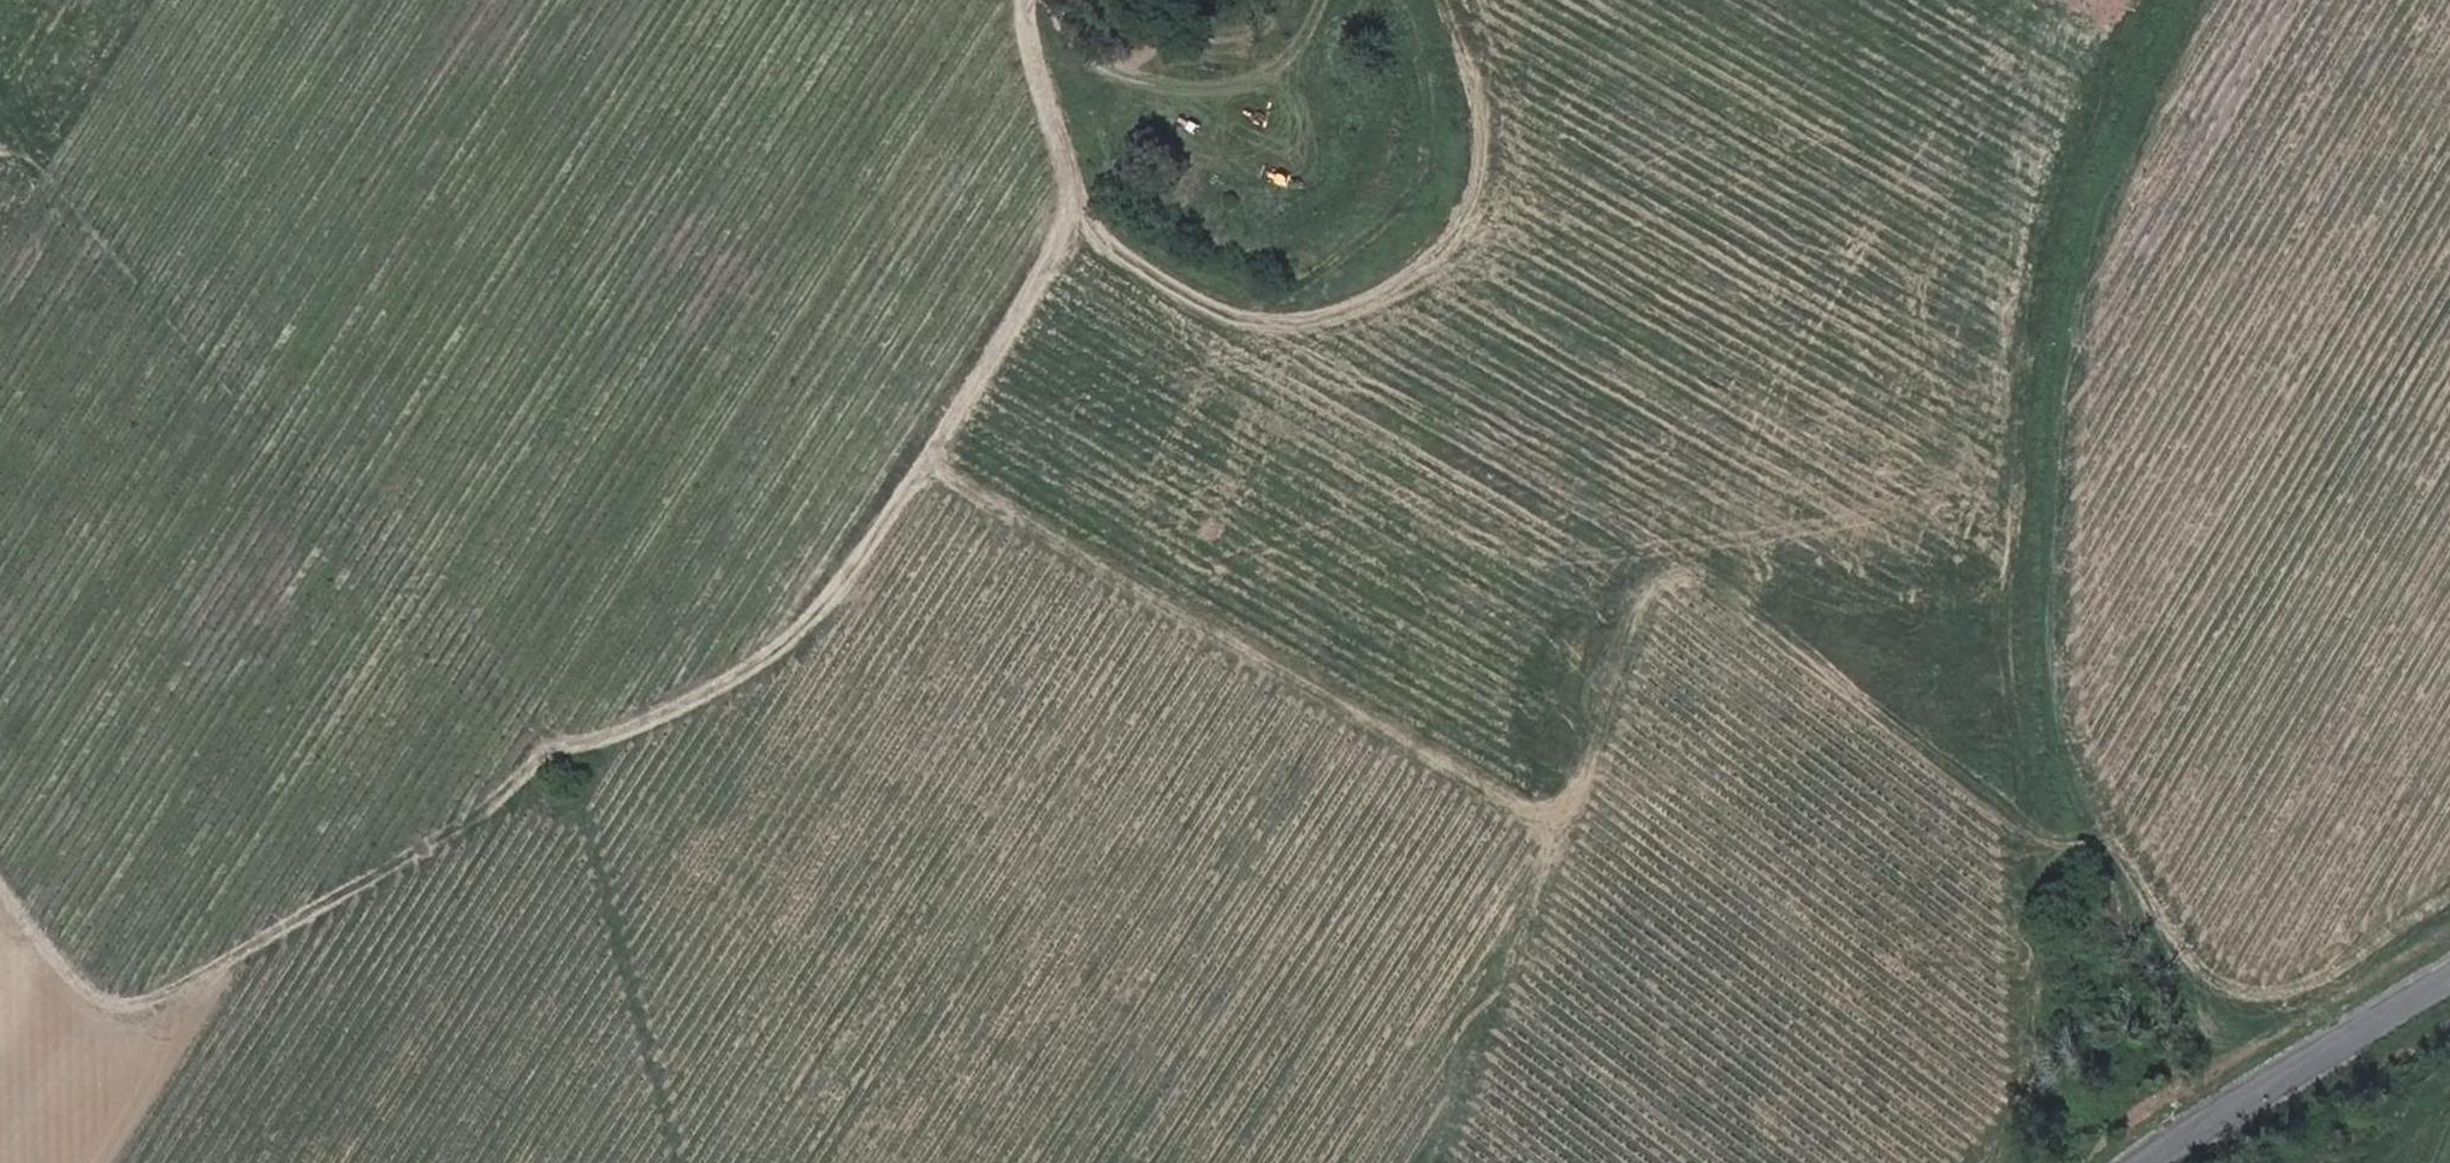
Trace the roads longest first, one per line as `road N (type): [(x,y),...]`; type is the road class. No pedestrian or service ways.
road 1 (track): [(1034,0),(1038,68),(1083,194),(1074,252),(843,593),(762,675),(538,770),(197,989),(153,1003),(106,1003),(67,977),(0,897)]
road 2 (tertiary): [(2135,1162),(2449,969)]

